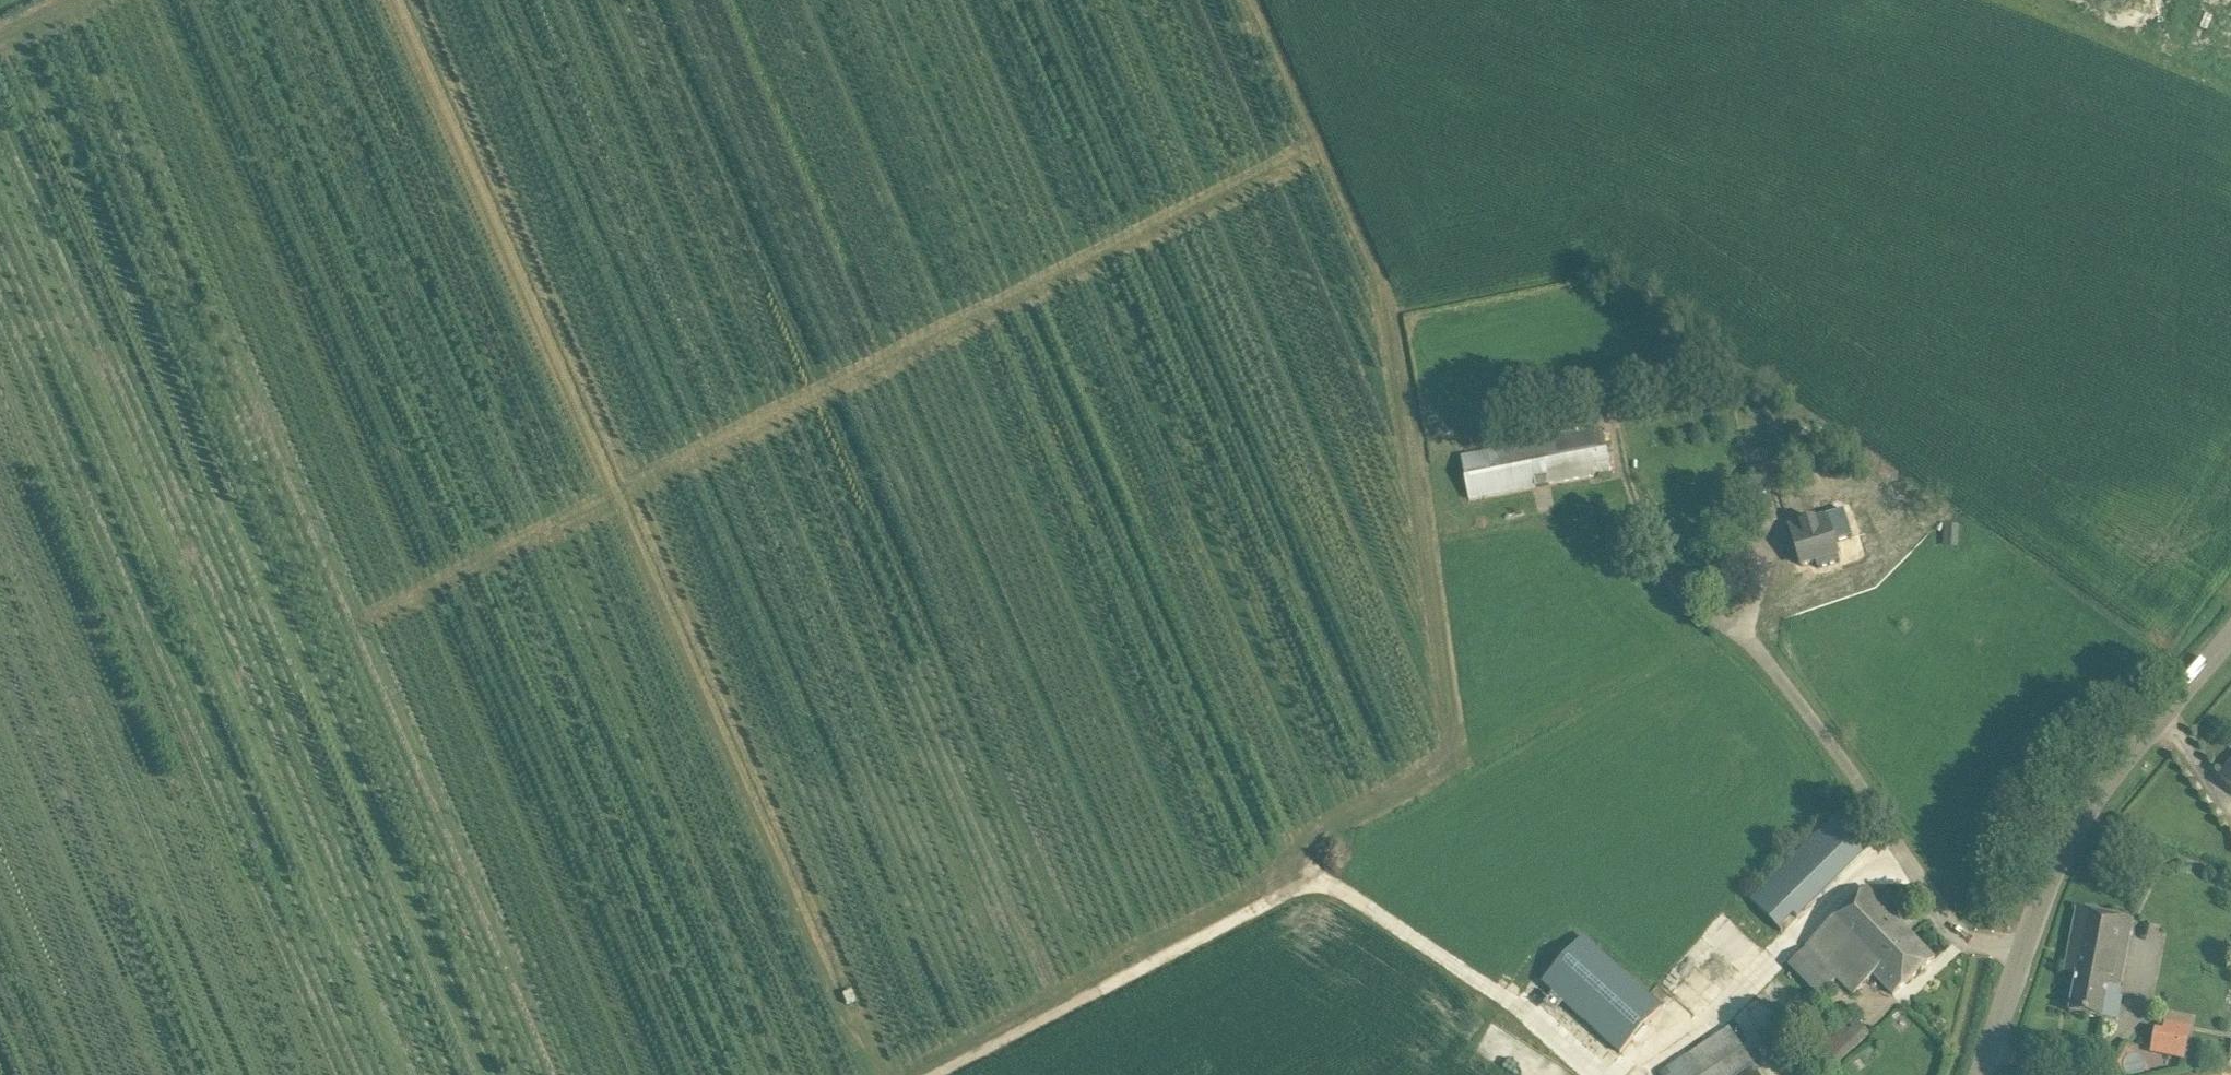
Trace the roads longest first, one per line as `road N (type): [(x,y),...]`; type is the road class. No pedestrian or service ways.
road 1 (track): [(932,1074),(1310,880),(1611,1073)]
road 2 (unclassified): [(2025,959),(1958,932),(1753,641)]
road 3 (unclassified): [(2025,959),(2092,809),(2230,640)]
road 4 (unclassified): [(1983,1074),(2025,959)]

